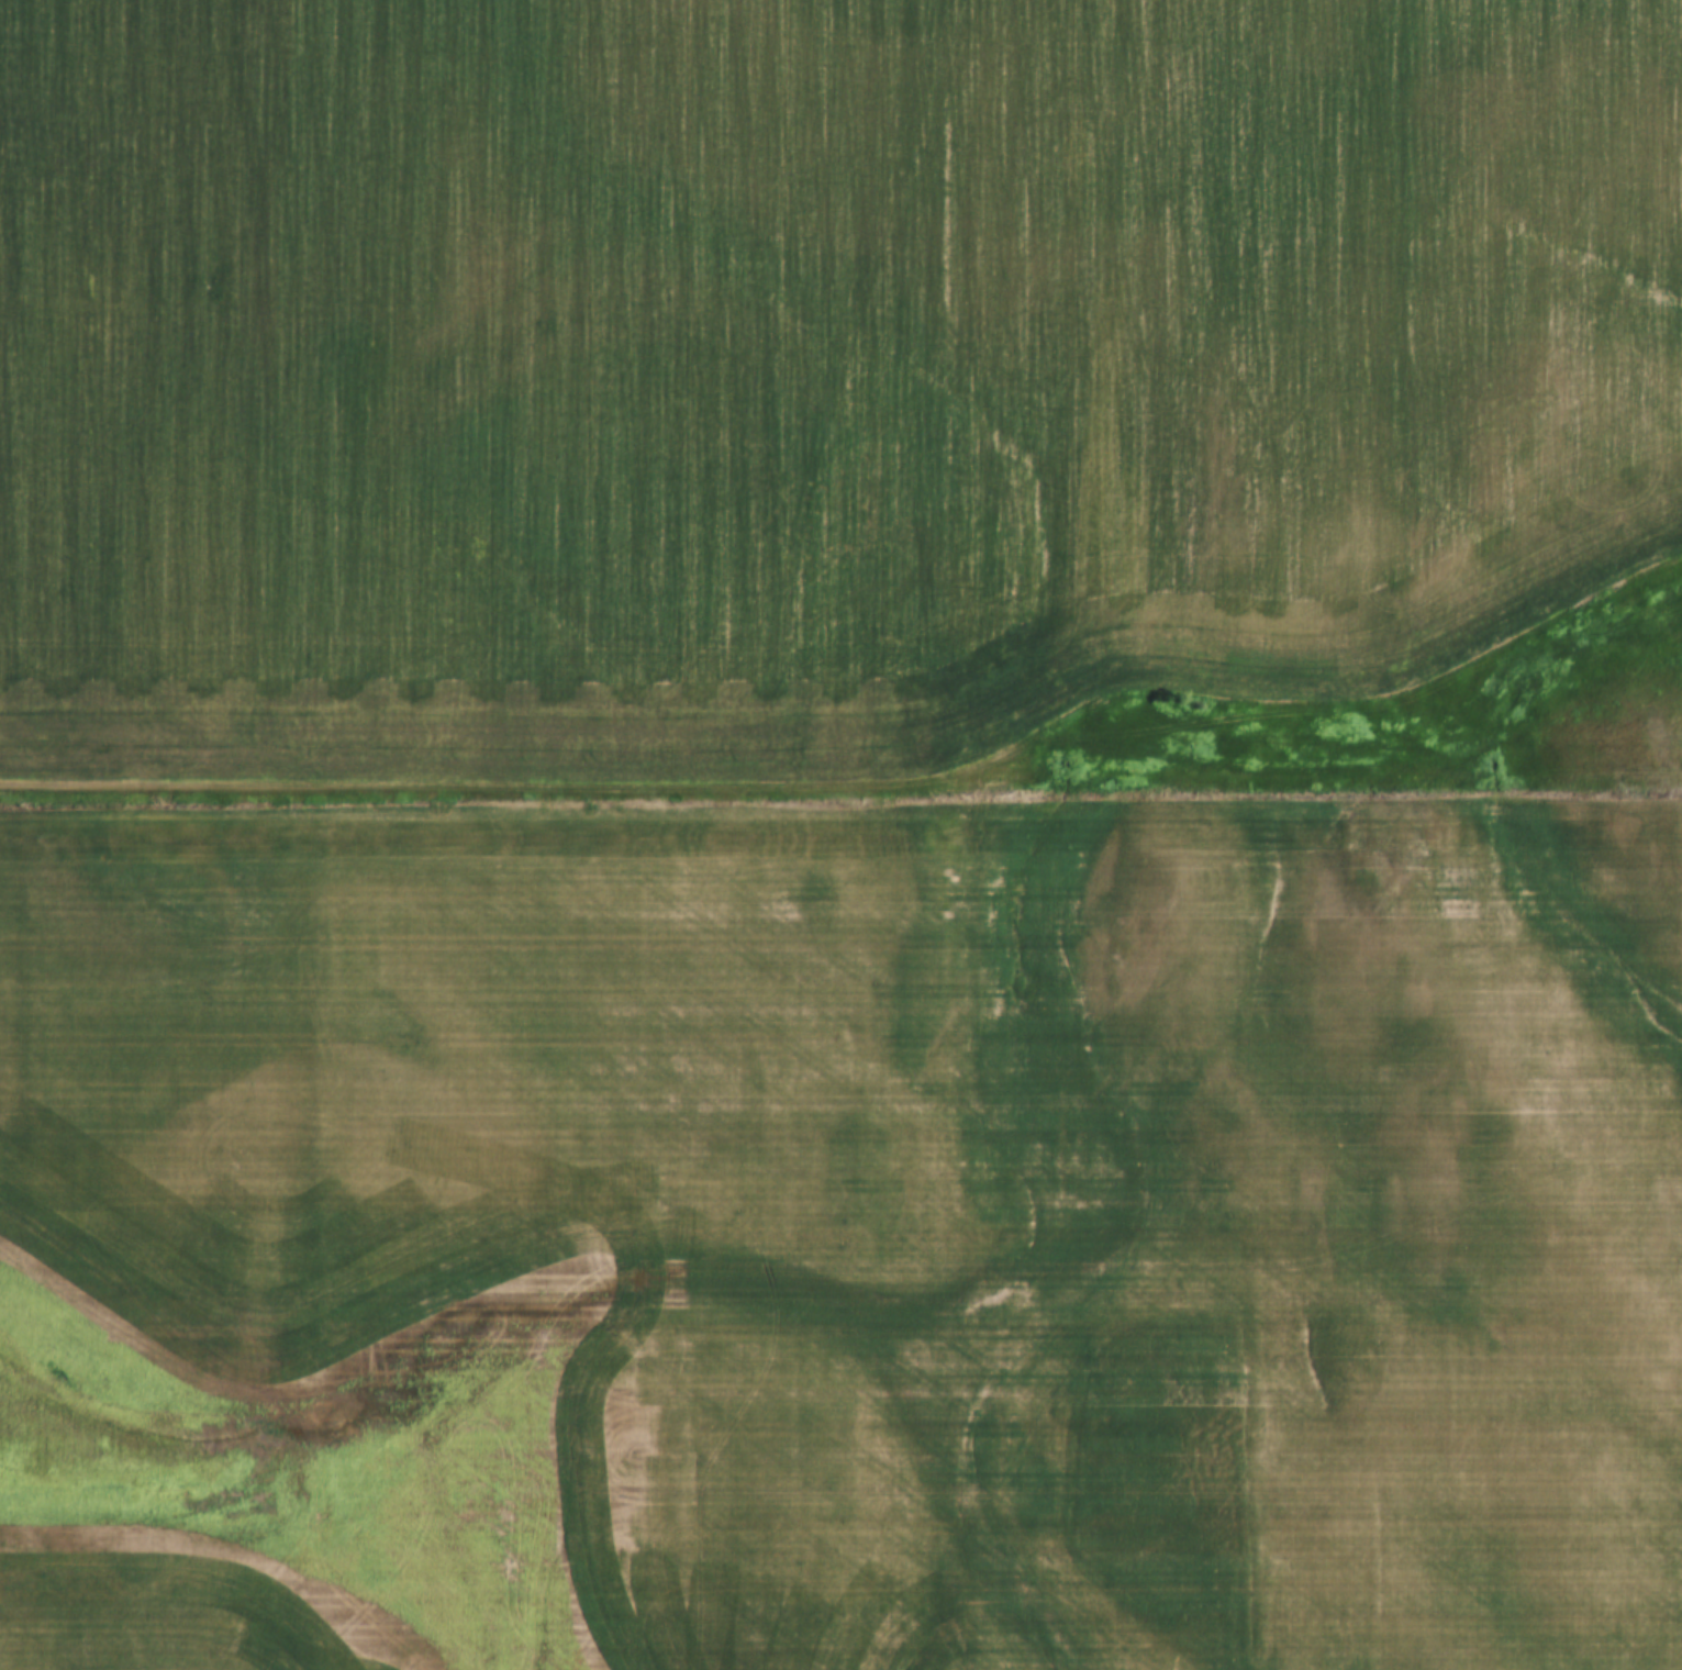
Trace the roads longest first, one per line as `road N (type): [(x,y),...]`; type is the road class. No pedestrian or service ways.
road 1 (track): [(0,783),(895,784),(966,771),(1031,739),(1261,767),(1507,778),(1681,772)]

